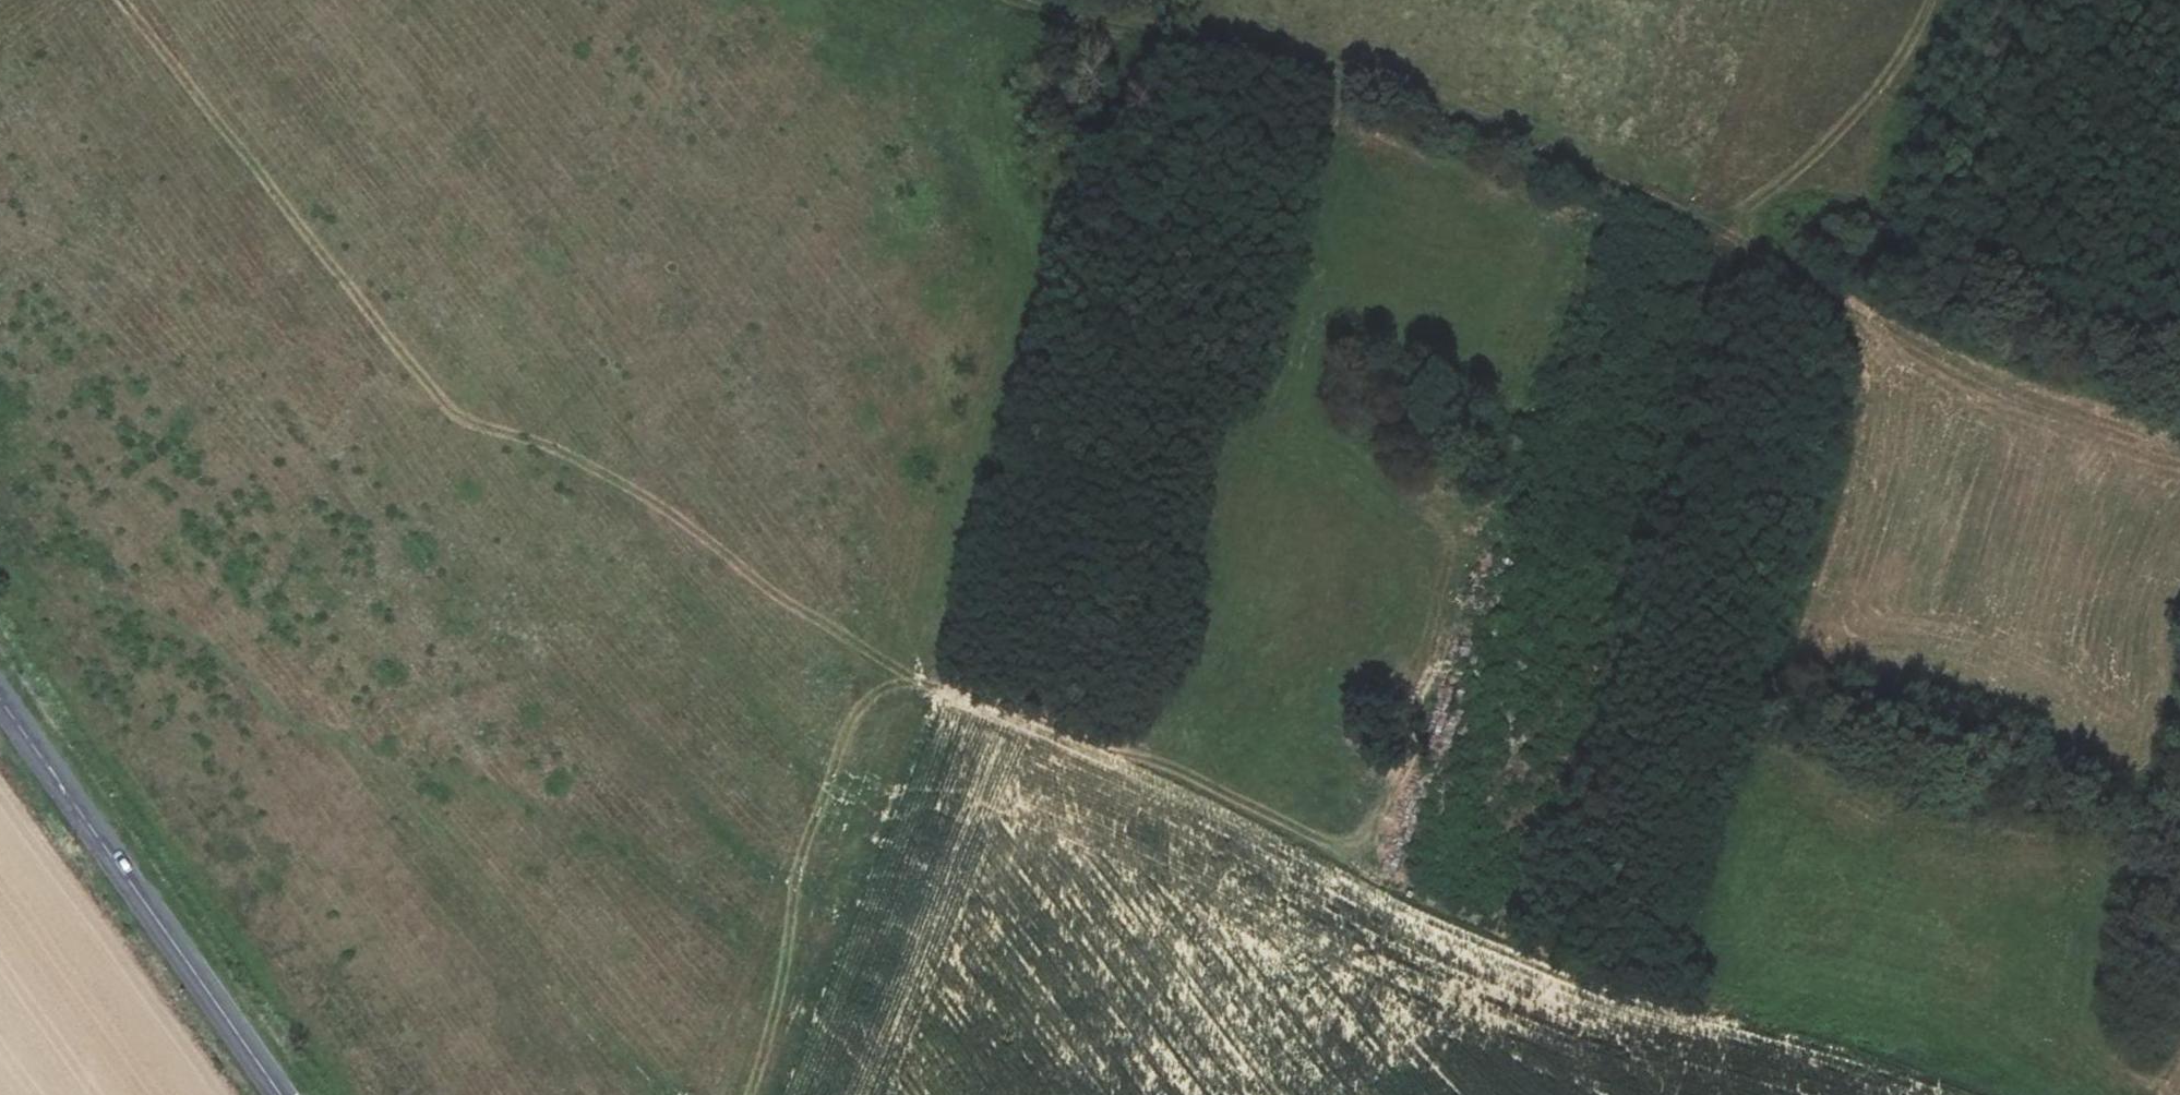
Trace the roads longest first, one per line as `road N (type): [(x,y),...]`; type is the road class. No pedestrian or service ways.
road 1 (track): [(1033,0),(1407,108),(1697,227)]
road 2 (track): [(1697,227),(2179,450)]
road 3 (tertiary): [(280,1094),(0,699)]
road 4 (track): [(1697,227),(1722,225),(1851,0)]

